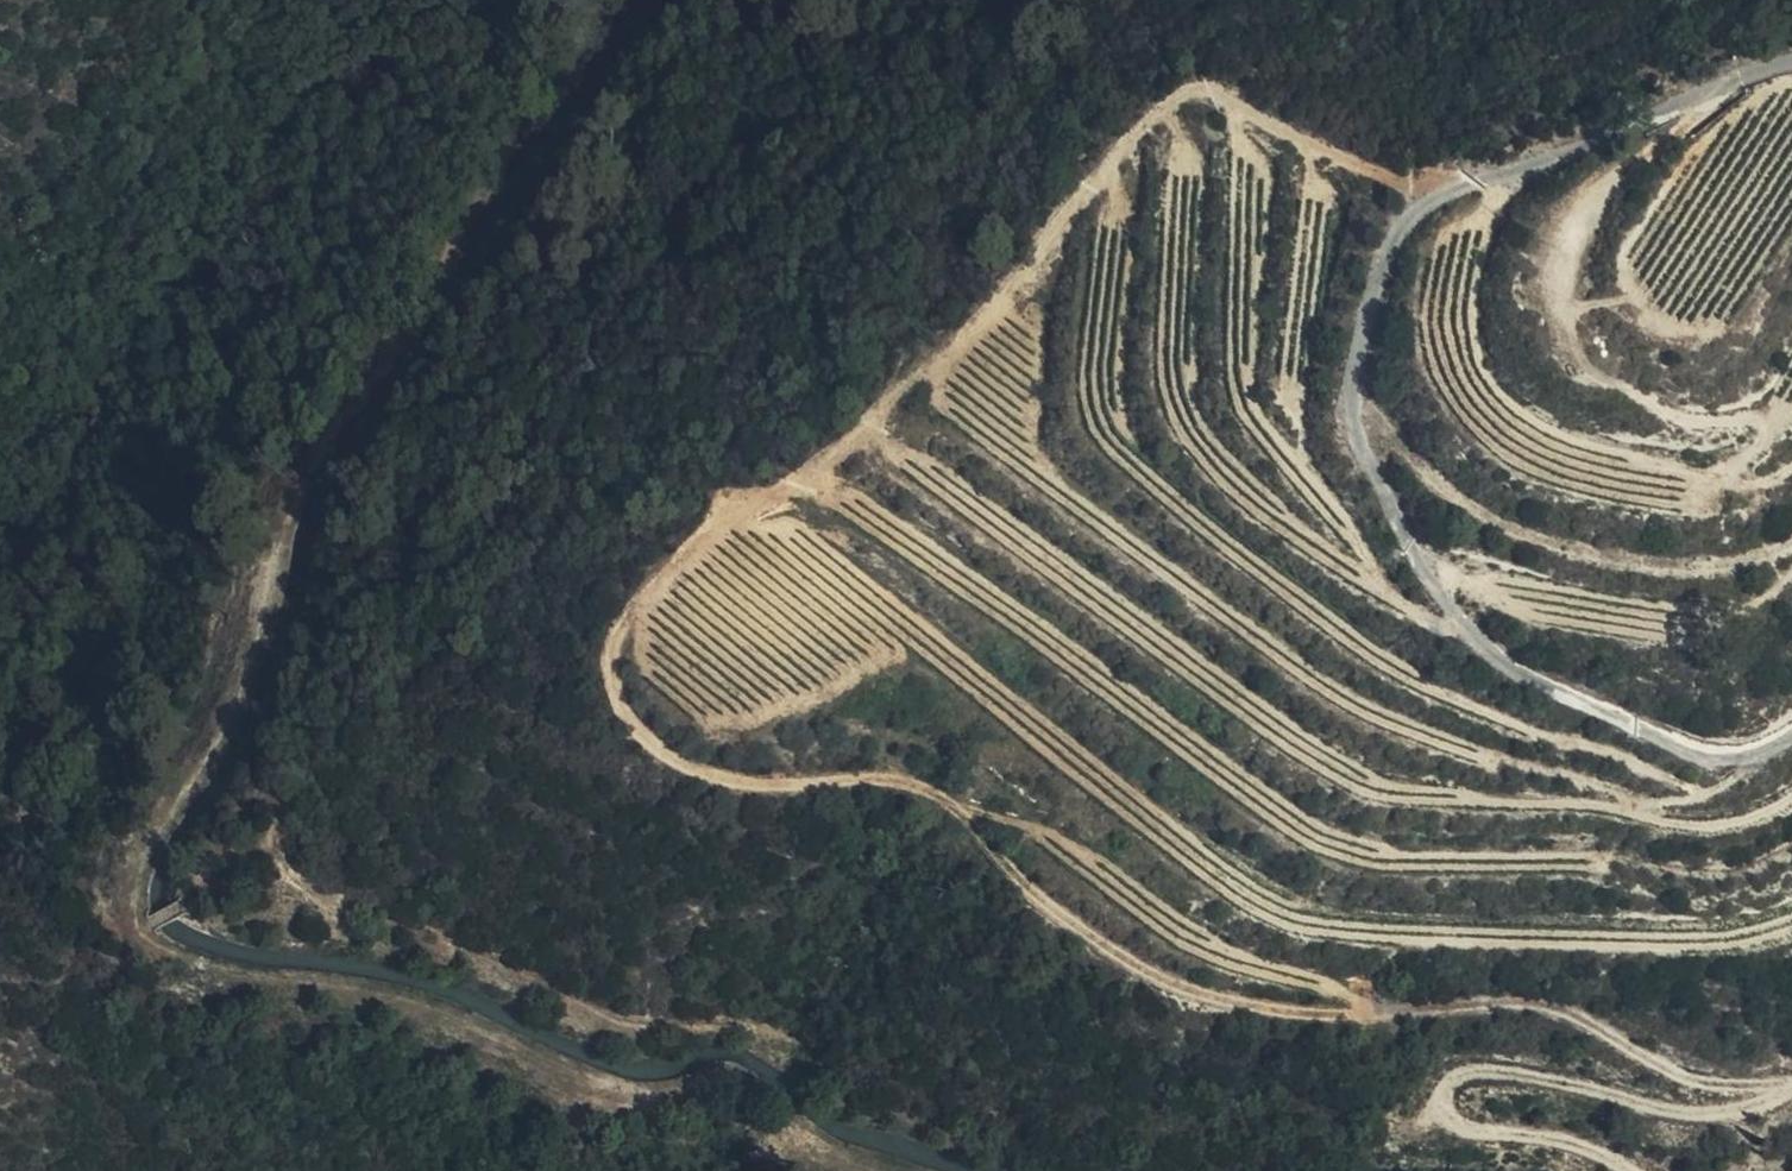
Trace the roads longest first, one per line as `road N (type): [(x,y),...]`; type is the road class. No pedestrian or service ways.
road 1 (track): [(1791,733),(1771,748),(1710,760),(1496,662),(1434,593),(1358,455),(1356,378),(1384,240),(1470,186),(1791,65)]
road 2 (track): [(1626,1170),(1566,1142),(1462,1131),(1437,1115),(1458,1074),(1726,1113),(1791,1085)]

